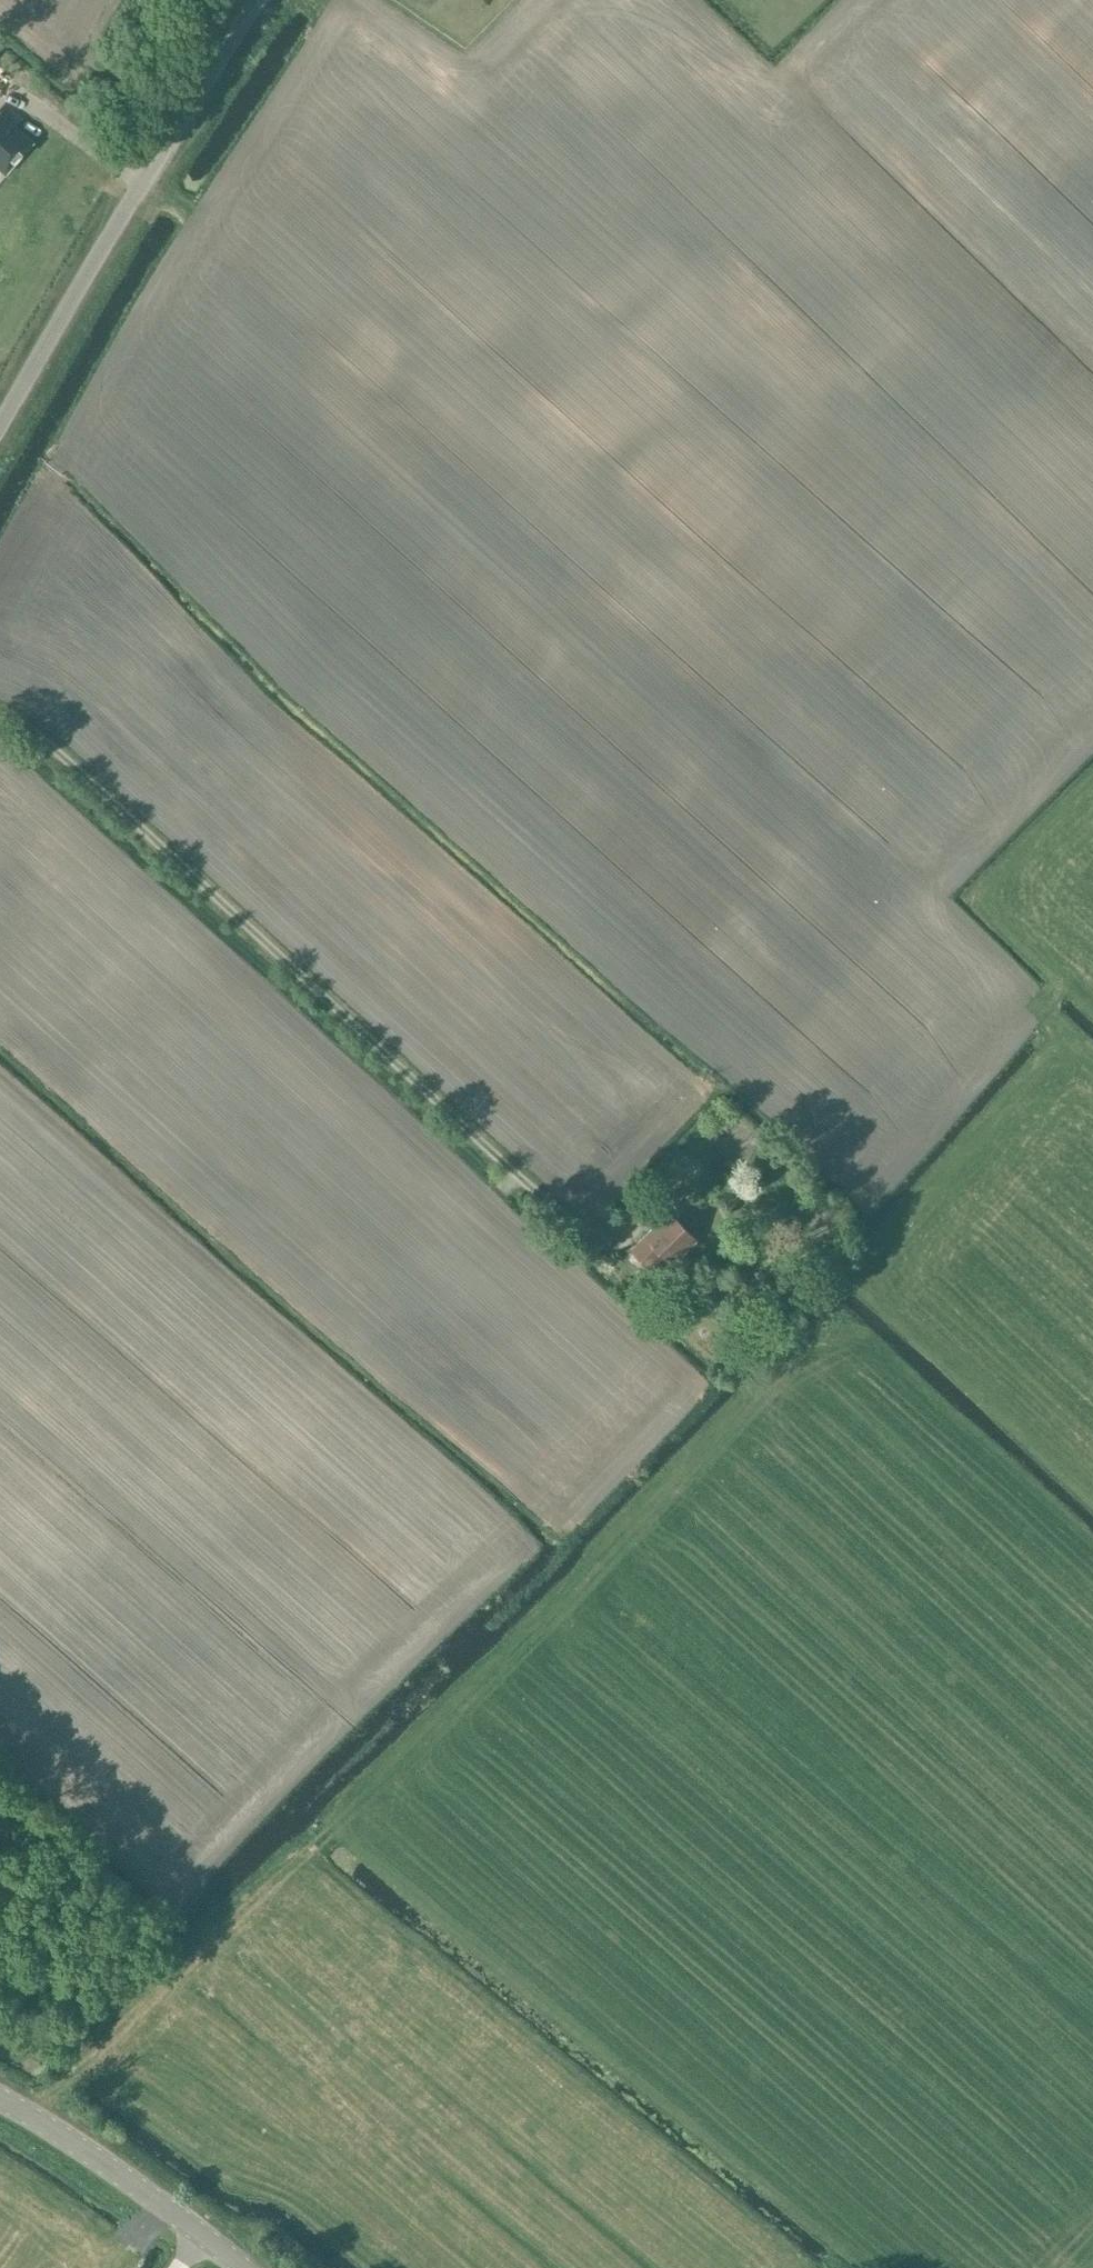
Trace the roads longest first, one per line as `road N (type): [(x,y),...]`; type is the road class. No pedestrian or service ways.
road 1 (unclassified): [(0,424),(256,0)]
road 2 (tertiary): [(239,2267),(0,2101)]

